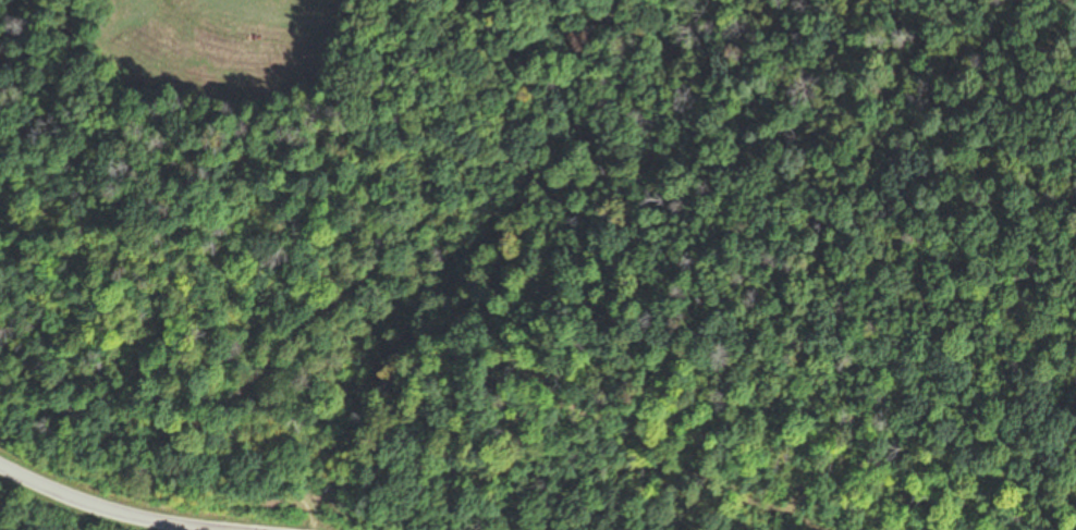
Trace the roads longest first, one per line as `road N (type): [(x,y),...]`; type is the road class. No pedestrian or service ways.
road 1 (residential): [(190,529),(58,498),(0,468)]

